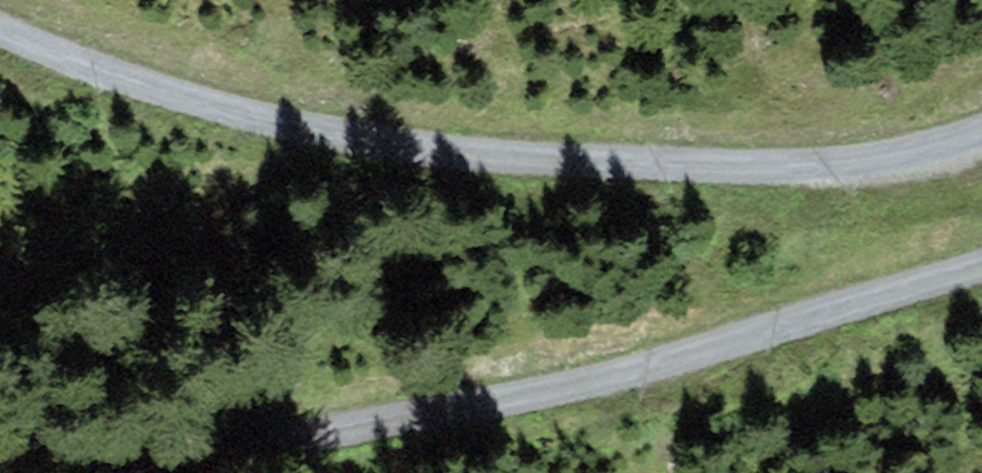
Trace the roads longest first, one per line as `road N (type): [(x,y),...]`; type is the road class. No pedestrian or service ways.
road 1 (track): [(981,143),(899,172),(277,127),(0,5)]
road 2 (track): [(32,472),(981,264)]

